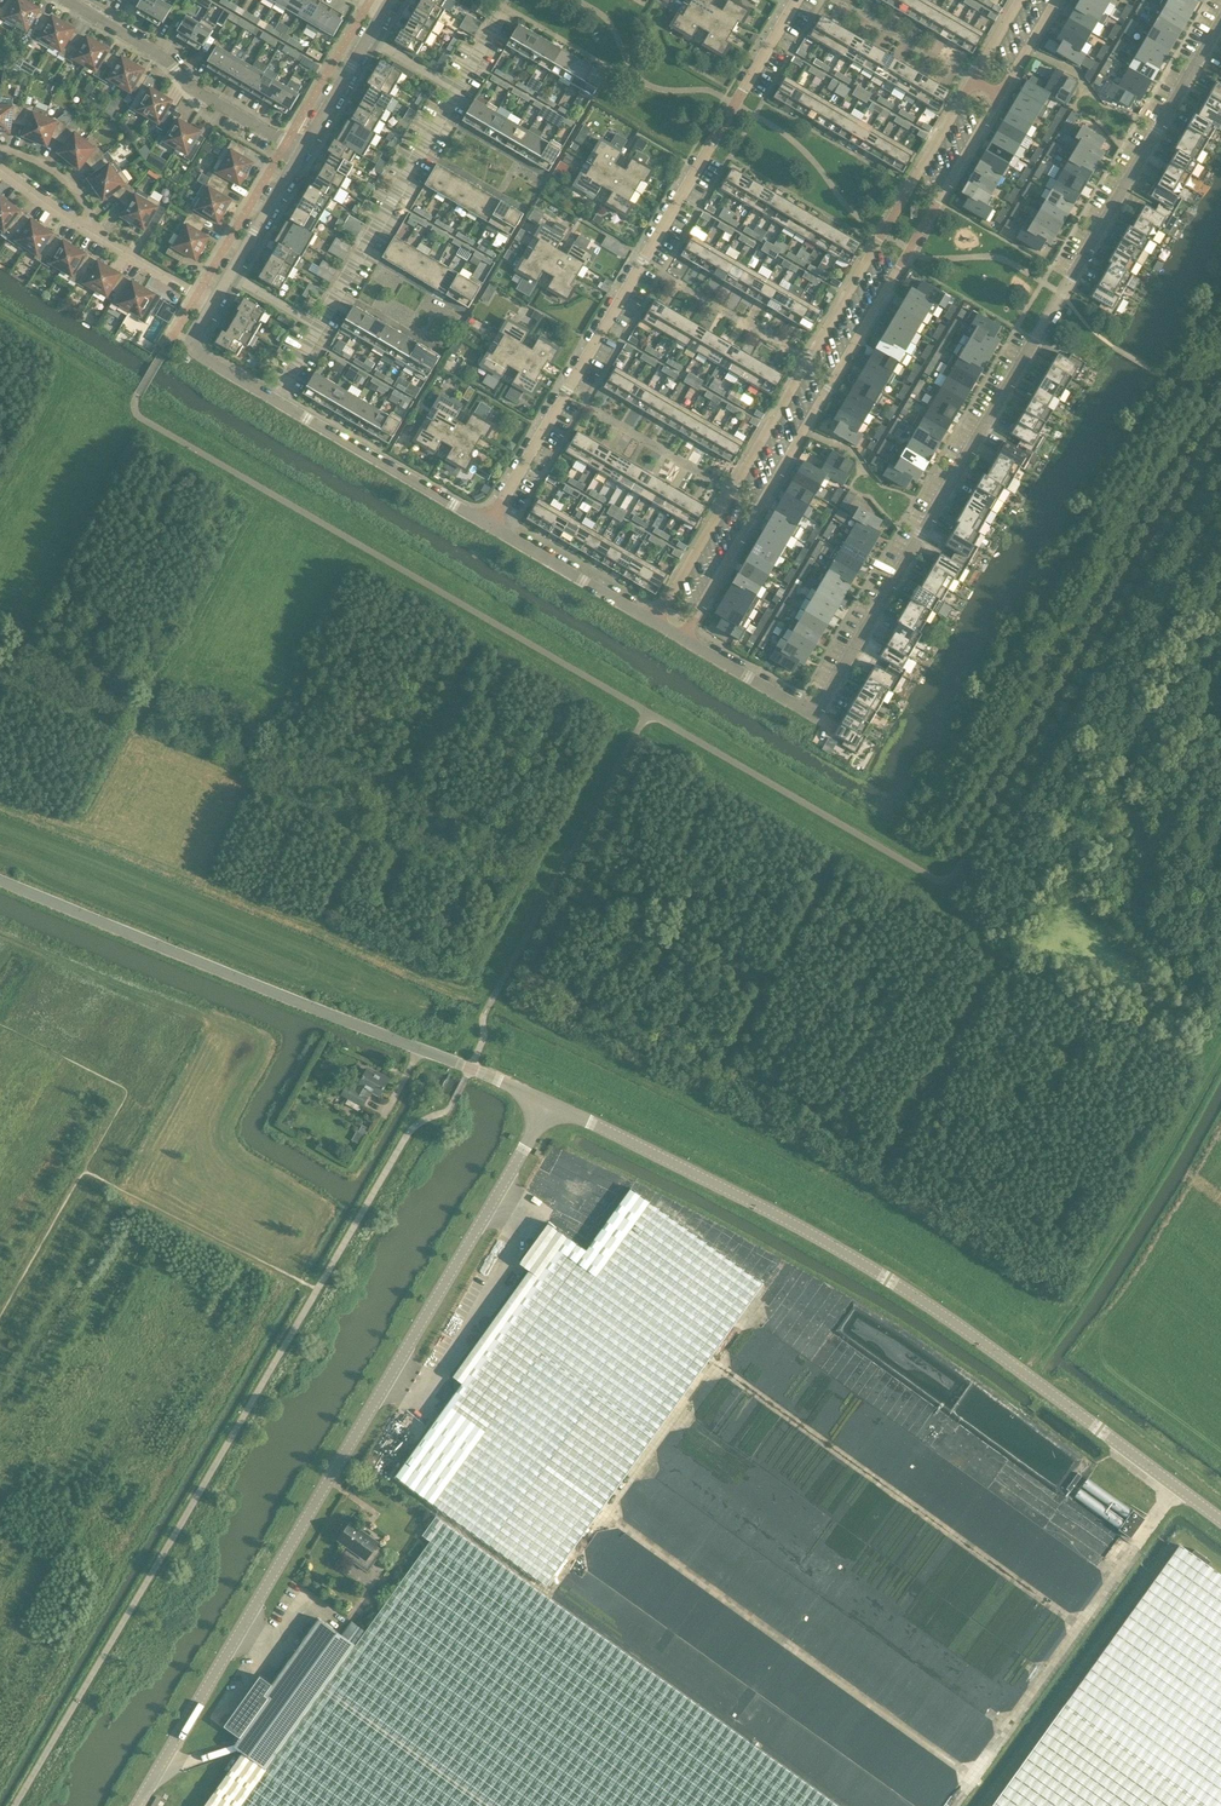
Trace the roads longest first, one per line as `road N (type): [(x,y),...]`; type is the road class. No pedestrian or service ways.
road 1 (residential): [(1220,23),(818,708),(803,711),(684,640)]
road 2 (residential): [(141,1805),(548,1106)]
road 3 (unclassified): [(1220,1522),(889,1281),(779,1217),(548,1106)]
road 4 (residential): [(684,640),(1001,96)]
road 5 (residential): [(974,79),(655,621)]
road 6 (residential): [(486,524),(797,0)]
road 7 (unclassified): [(548,1106),(0,880)]
road 8 (residential): [(301,150),(215,104),(168,57),(66,0)]
road 9 (residential): [(324,330),(460,91)]
road 10 (residential): [(486,524),(282,404)]
road 11 (residential): [(655,621),(486,524)]
road 12 (residential): [(282,404),(194,347),(217,299)]
road 13 (residential): [(113,246),(81,192),(51,166),(0,156)]
road 14 (residential): [(231,275),(301,150)]
road 15 (residential): [(113,246),(0,170)]
road 16 (residential): [(301,150),(368,38)]

